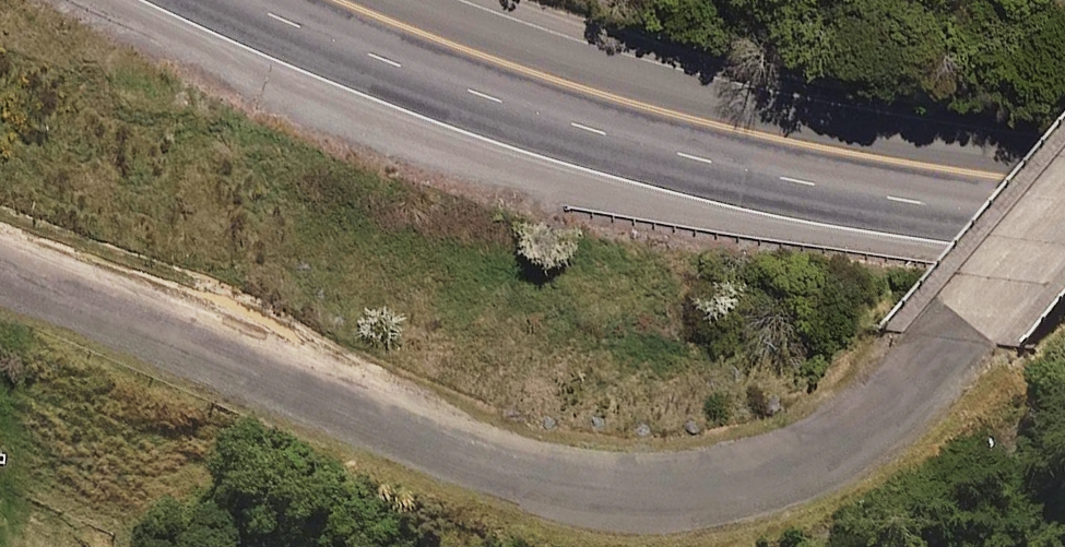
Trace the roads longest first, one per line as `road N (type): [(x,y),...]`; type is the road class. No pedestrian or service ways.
road 1 (unclassified): [(1064,184),(936,335),(881,383),(737,437),(666,441),(598,441),(500,422),(0,214)]
road 2 (trunk): [(342,0),(564,84),(707,124),(1064,183)]

